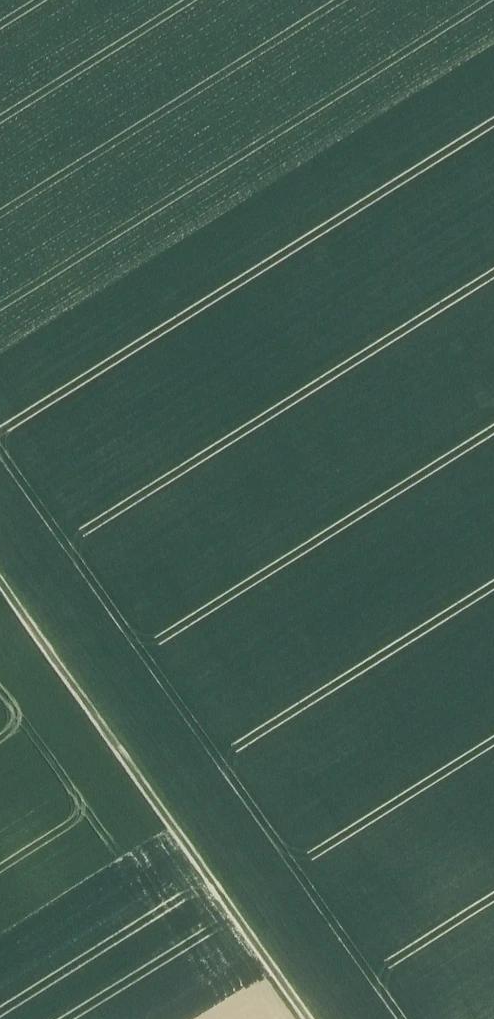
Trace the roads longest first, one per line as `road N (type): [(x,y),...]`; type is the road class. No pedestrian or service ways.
road 1 (track): [(308,1018),(0,580)]

